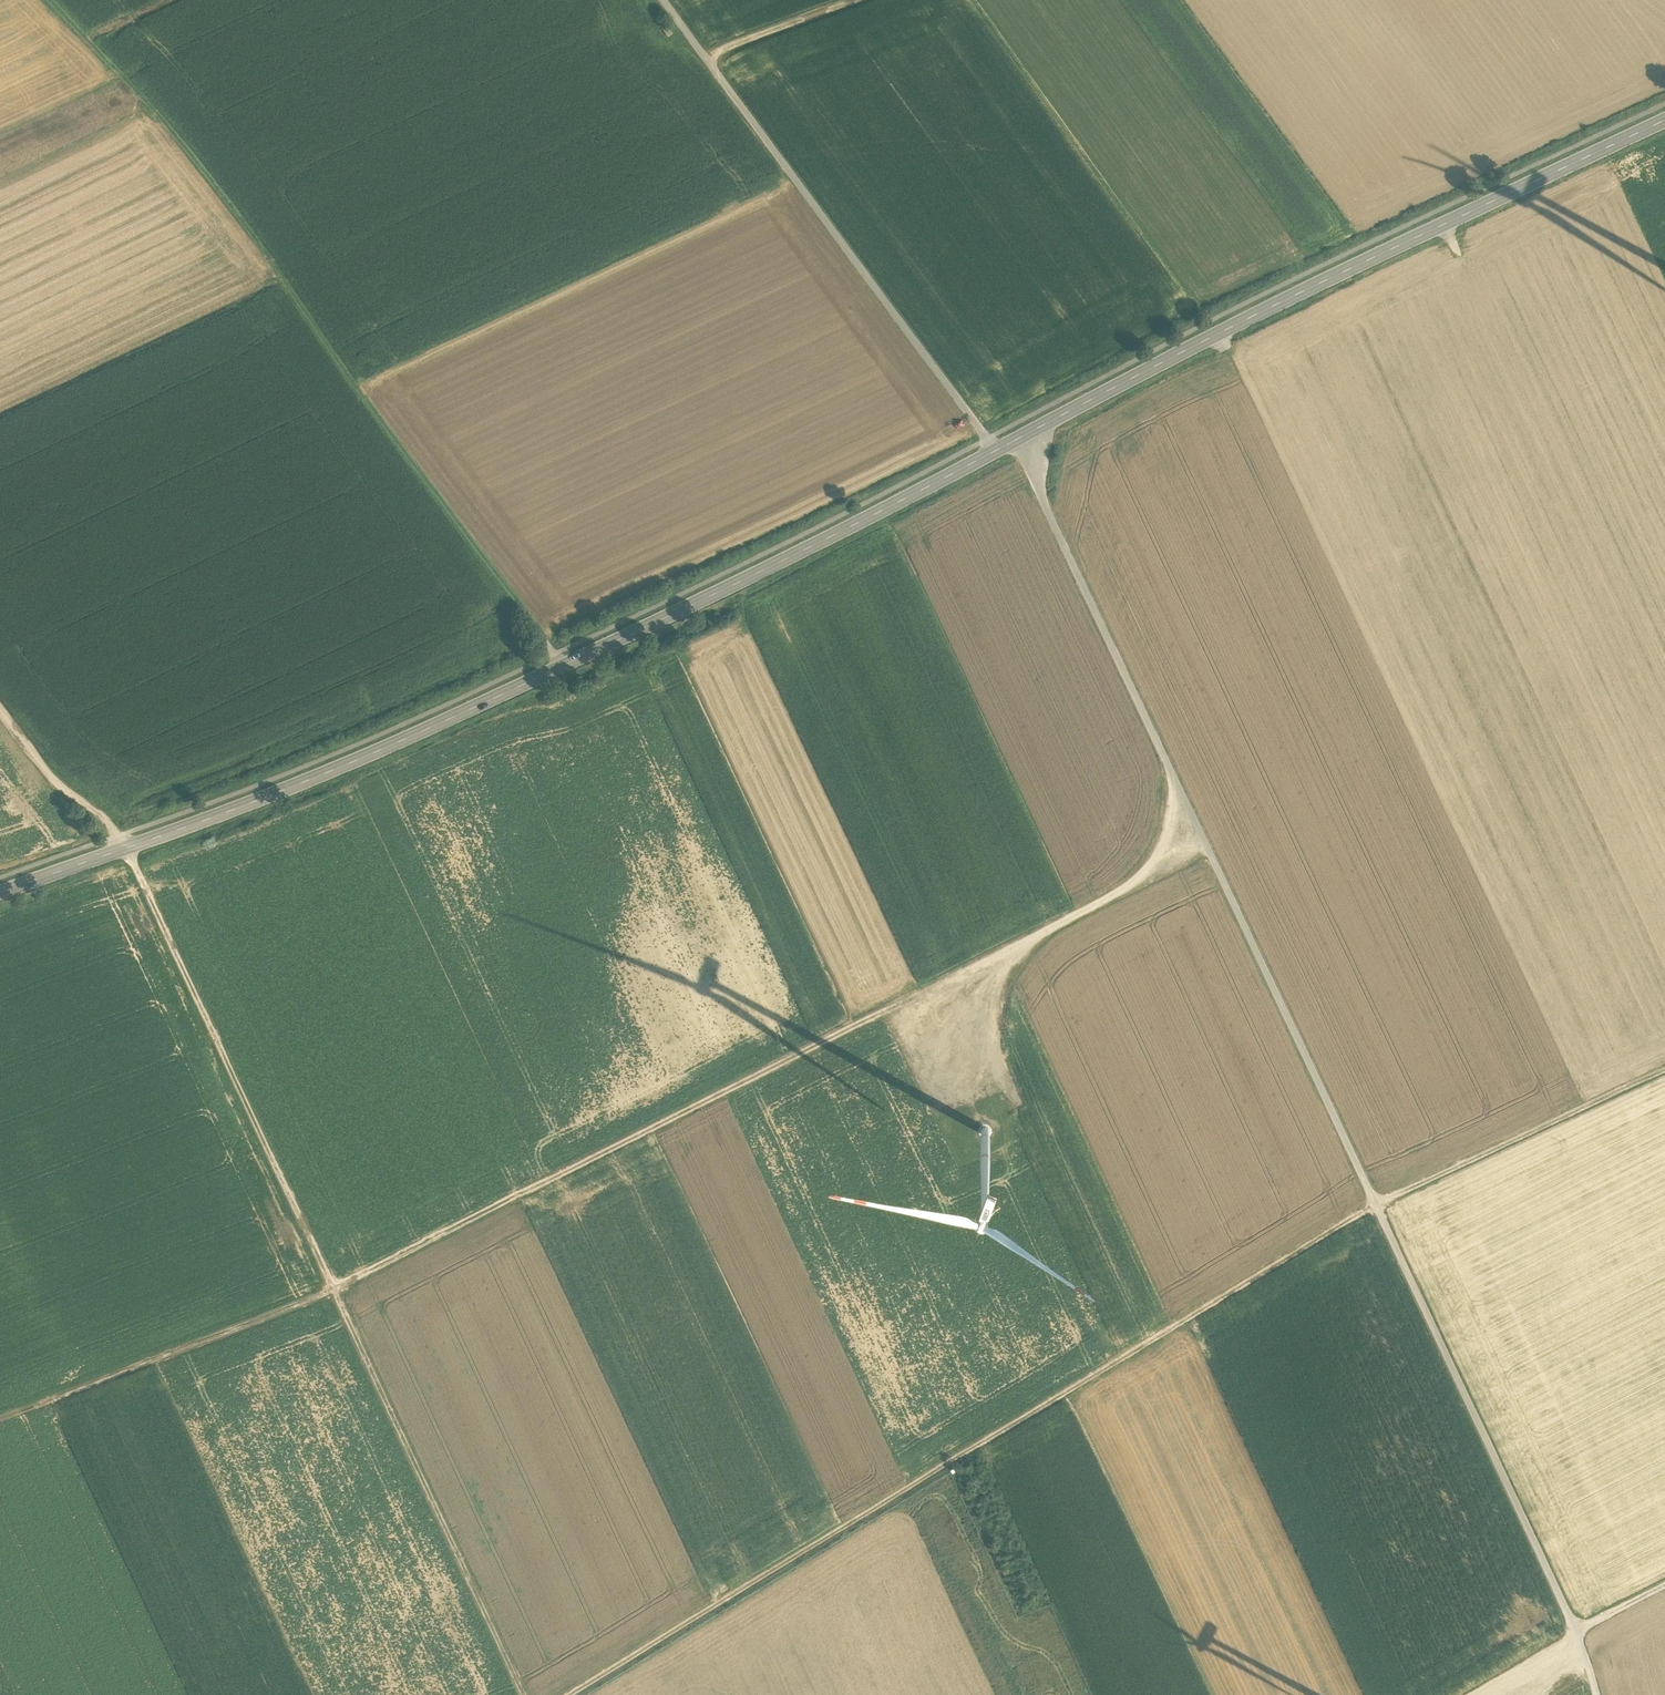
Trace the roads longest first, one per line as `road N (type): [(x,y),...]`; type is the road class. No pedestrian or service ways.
road 1 (secondary): [(0,893),(312,779),(435,725),(1664,119)]
road 2 (track): [(0,1420),(333,1289),(1206,847)]
road 3 (track): [(1664,1069),(1376,1205),(568,1694)]
road 4 (track): [(0,710),(56,784),(107,822),(126,848),(524,1694)]
road 5 (track): [(42,0),(222,201),(561,666)]
road 6 (track): [(664,0),(995,450)]
road 7 (track): [(713,66),(889,0)]

